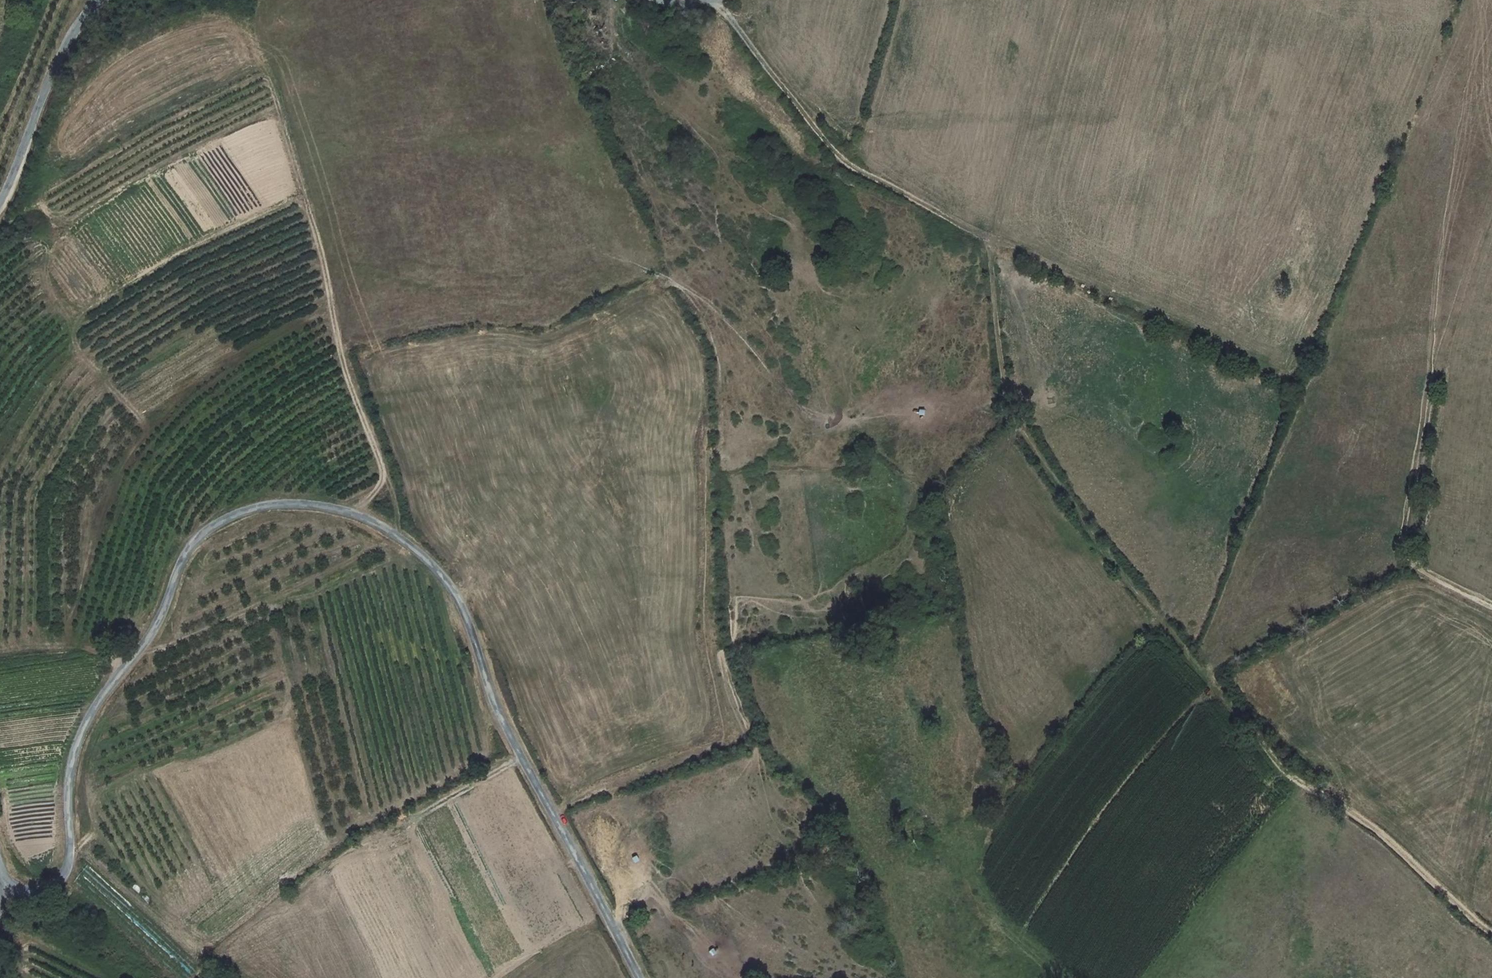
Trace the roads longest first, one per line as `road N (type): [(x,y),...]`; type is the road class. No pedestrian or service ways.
road 1 (track): [(1491,933),(1267,744),(1085,531),(1005,402),(985,236),(837,159),(708,3)]
road 2 (unclassified): [(5,886),(32,895),(59,879),(68,844),(67,760),(95,706),(146,643),(194,541),(229,518),(316,507),(356,514),(441,578),(471,636),(495,722),(631,977)]
road 3 (unclassified): [(0,203),(60,58),(96,0)]

